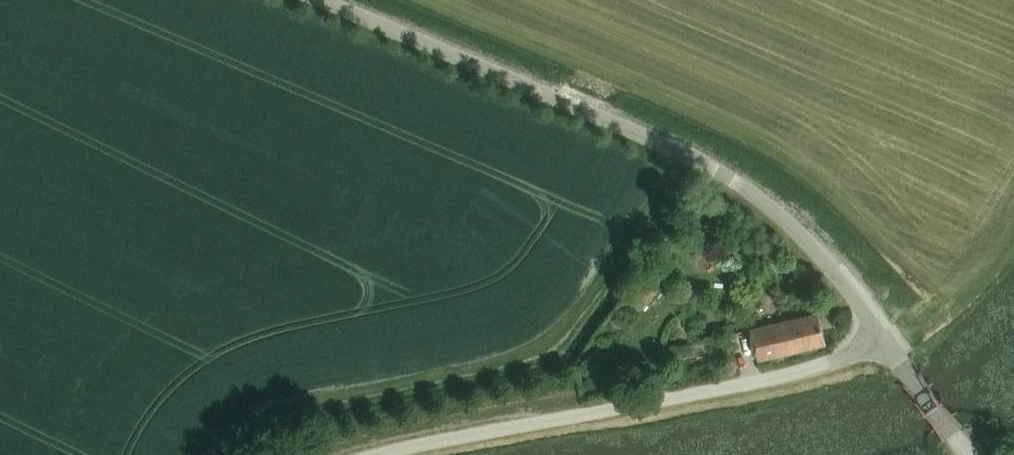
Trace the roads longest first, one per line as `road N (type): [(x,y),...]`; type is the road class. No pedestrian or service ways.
road 1 (unclassified): [(884,341),(796,234),(726,177),(321,0)]
road 2 (unclassified): [(380,454),(753,383),(884,341)]
road 3 (unclassified): [(969,454),(884,341)]

